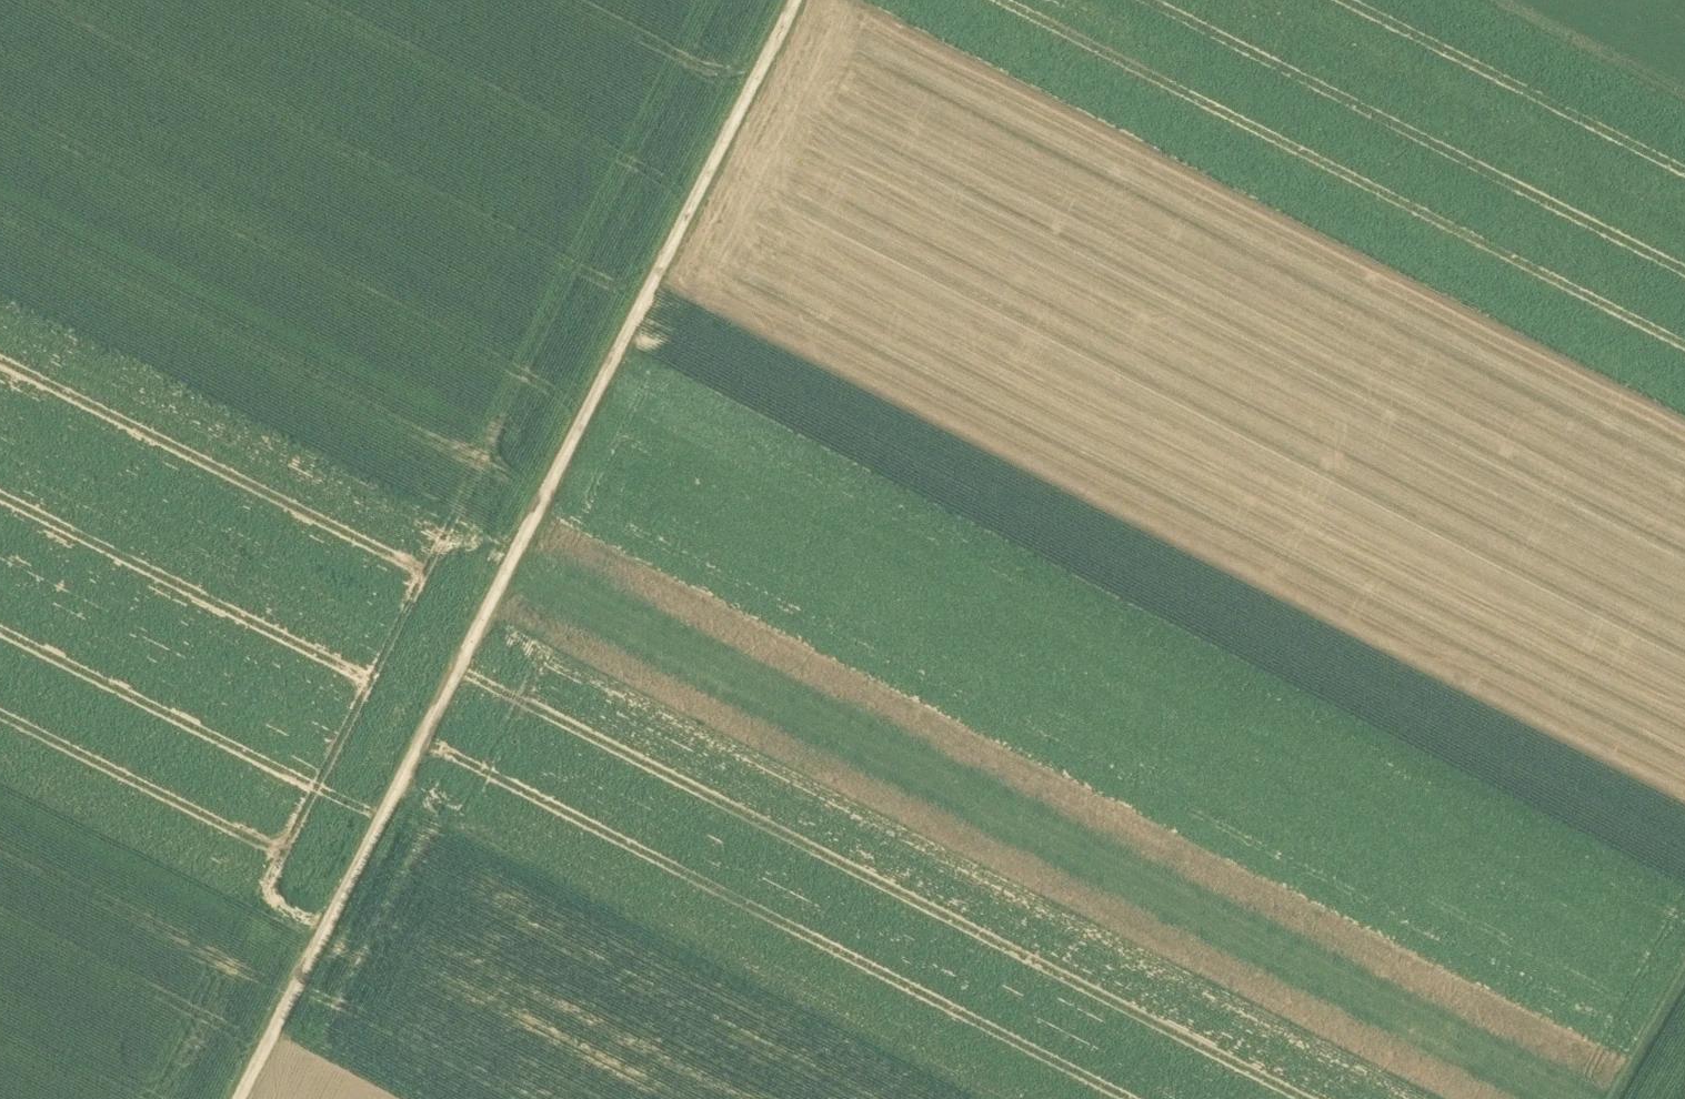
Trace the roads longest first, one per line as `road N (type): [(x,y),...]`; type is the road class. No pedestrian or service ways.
road 1 (track): [(798,0),(241,1098)]
road 2 (track): [(1684,94),(1498,0)]
road 3 (track): [(1684,982),(1618,1098)]

